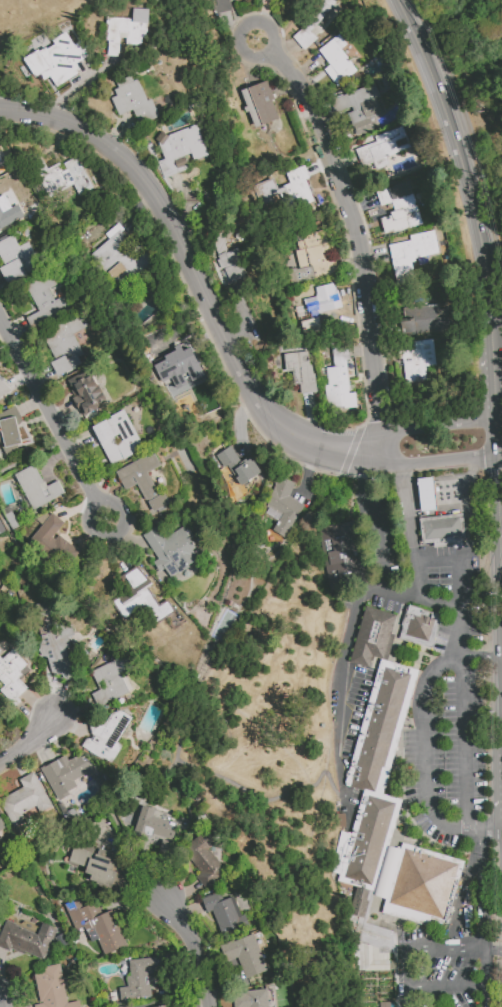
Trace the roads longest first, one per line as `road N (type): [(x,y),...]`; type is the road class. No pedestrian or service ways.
road 1 (residential): [(318,446),(293,435),(248,389),(186,252),(126,158),(49,117),(0,111)]
road 2 (secondary): [(398,0),(437,84),(488,256),(496,462)]
road 3 (residential): [(383,468),(350,212),(309,107),(259,40)]
road 4 (residential): [(495,420),(318,446),(352,464),(405,471),(496,462)]
road 5 (residential): [(0,318),(108,522)]

